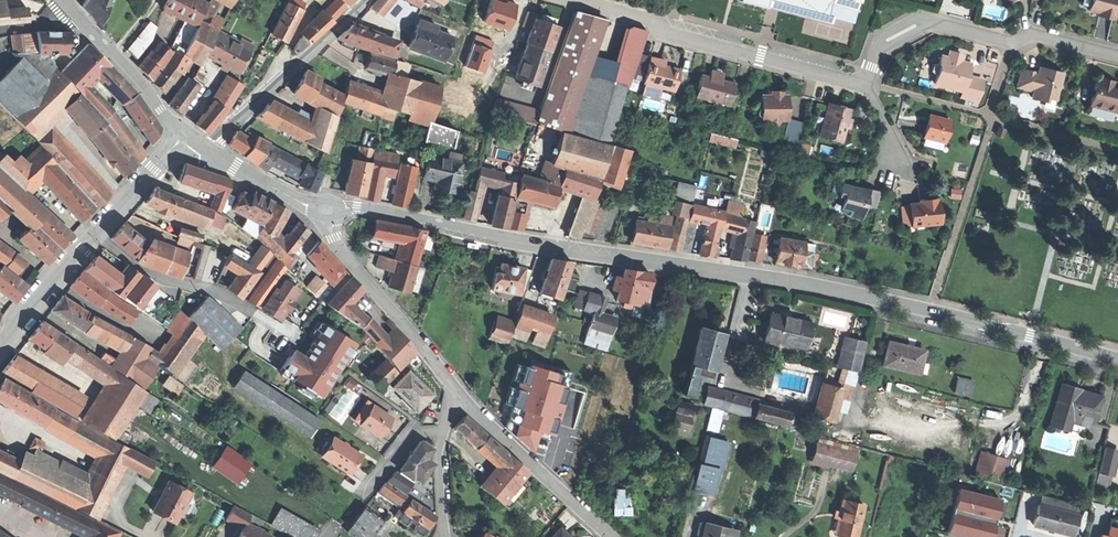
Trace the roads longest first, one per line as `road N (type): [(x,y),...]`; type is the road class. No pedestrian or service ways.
road 1 (tertiary): [(329,208),(807,282),(1117,359)]
road 2 (residential): [(866,80),(846,83),(676,35),(649,18),(581,0)]
road 3 (residential): [(1117,54),(933,22),(888,40),(866,80)]
road 4 (residential): [(329,208),(336,239),(458,389)]
road 5 (residential): [(210,149),(367,0)]
road 6 (residential): [(458,389),(614,536)]
road 7 (residential): [(97,236),(157,277),(210,287),(250,311)]
road 8 (tertiary): [(187,132),(72,12)]
road 9 (tertiary): [(97,236),(0,345)]
road 10 (tertiary): [(187,132),(97,236)]
road 11 (tertiary): [(210,149),(329,208)]

